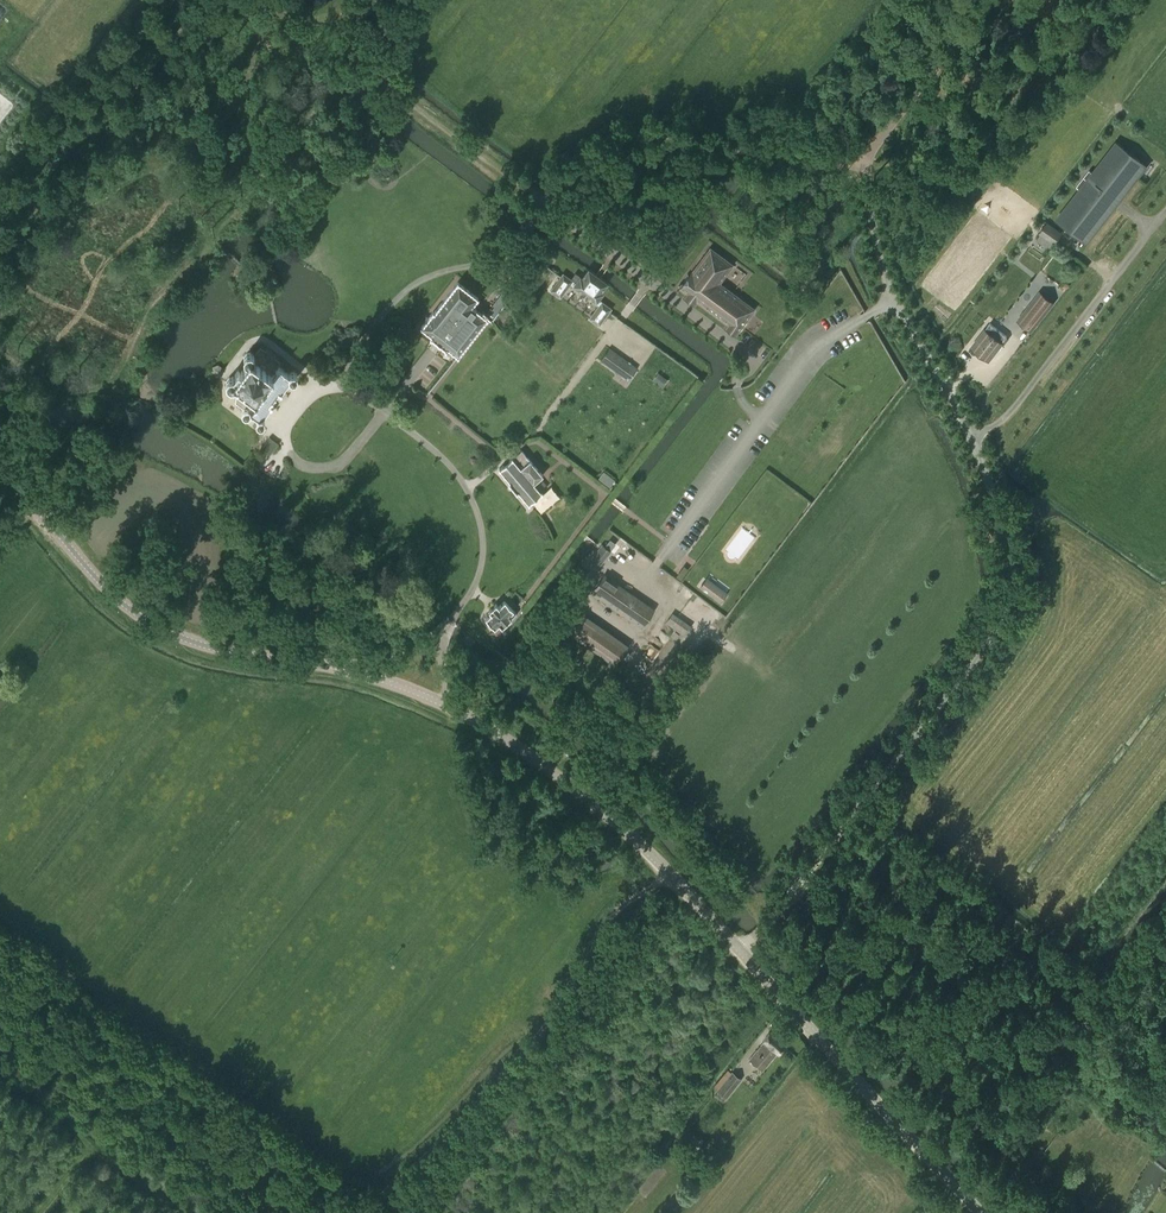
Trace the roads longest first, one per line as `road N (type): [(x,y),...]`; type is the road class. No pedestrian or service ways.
road 1 (unclassified): [(740,950),(997,626),(1008,592),(1005,528),(971,439),(899,300),(870,177),(877,143),(986,0)]
road 2 (tertiary): [(740,950),(616,825),(510,742),(448,706),(355,672),(225,651),(160,628),(95,578),(0,469)]
road 3 (track): [(387,1193),(557,1009),(602,925),(669,873)]
road 4 (tertiary): [(979,1212),(740,950)]

